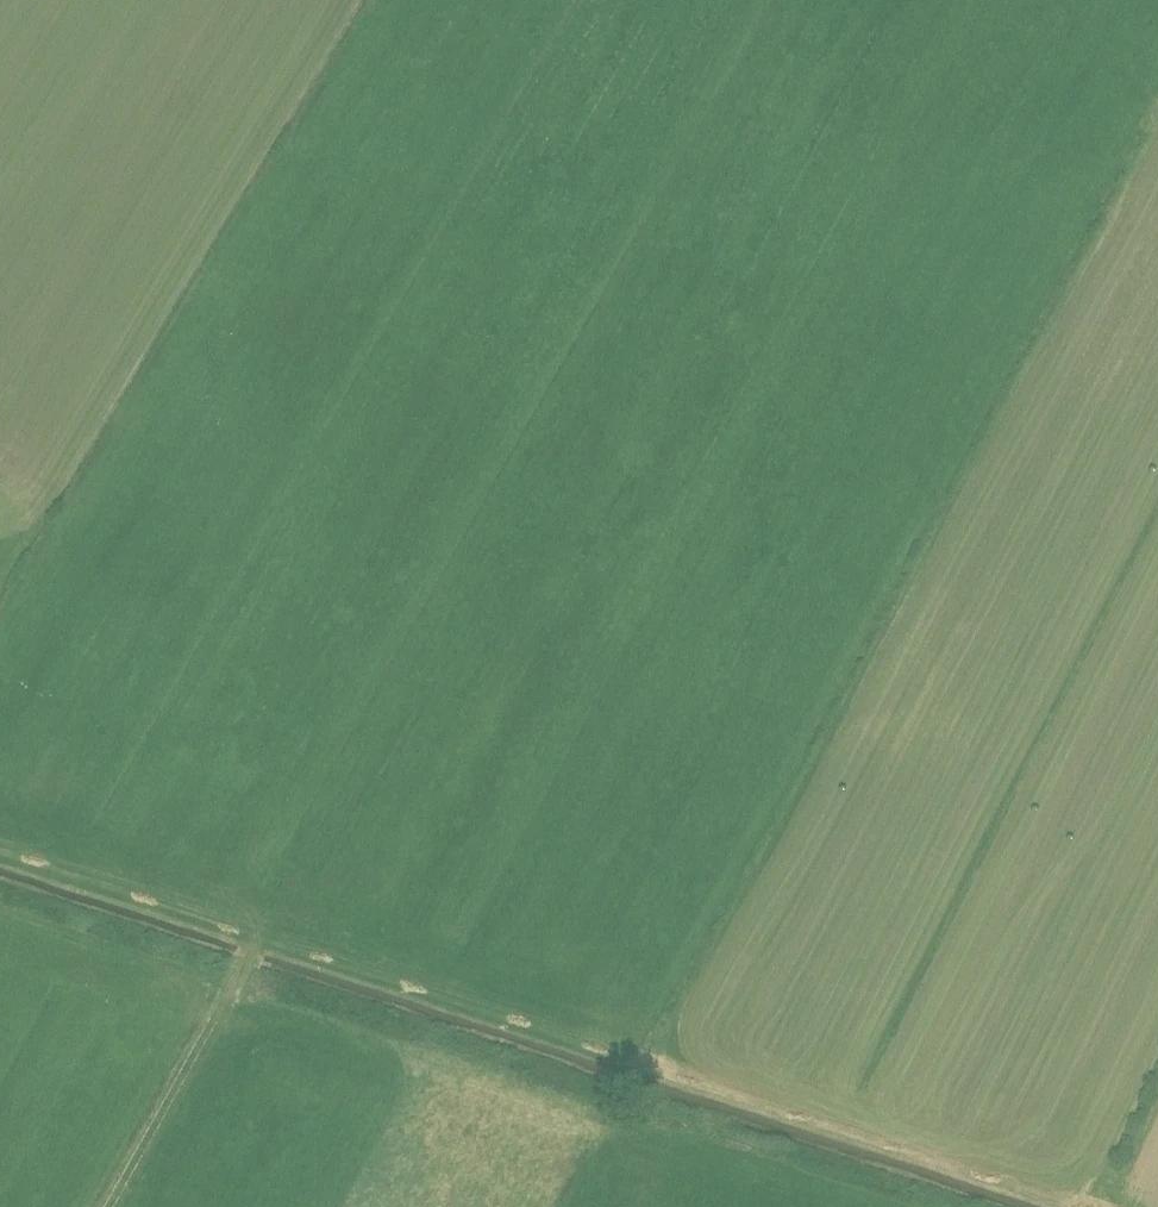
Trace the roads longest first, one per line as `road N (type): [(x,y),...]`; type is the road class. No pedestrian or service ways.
road 1 (track): [(256,947),(116,1206)]

